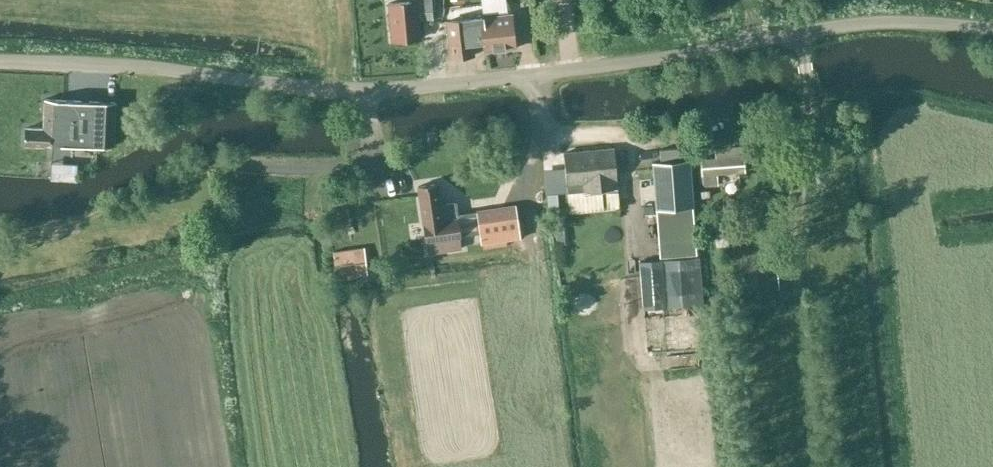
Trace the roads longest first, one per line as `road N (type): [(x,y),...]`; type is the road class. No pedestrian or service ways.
road 1 (unclassified): [(0,61),(382,89),(839,24),(992,27)]
road 2 (track): [(801,31),(808,91),(797,290),(815,466)]

